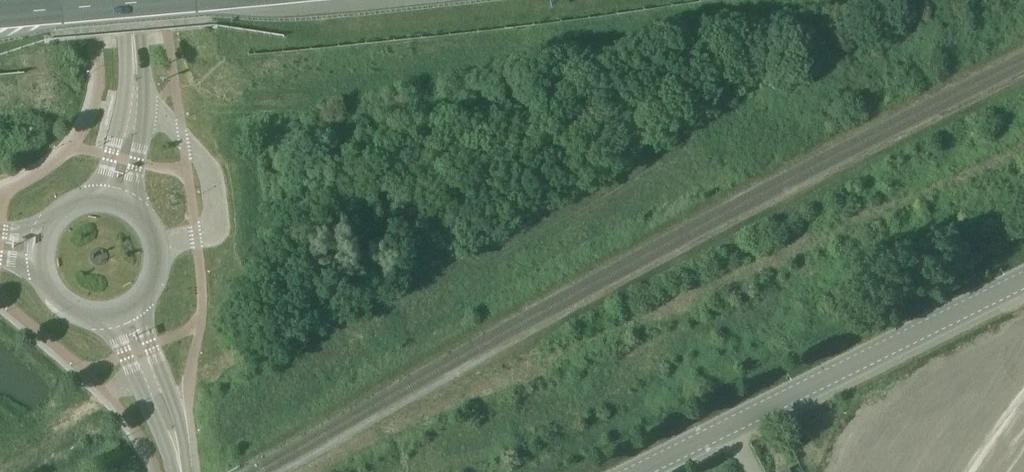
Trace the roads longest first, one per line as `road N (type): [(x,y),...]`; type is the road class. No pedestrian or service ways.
road 1 (unclassified): [(640,471),(1023,285)]
road 2 (motorway): [(0,14),(167,0)]

